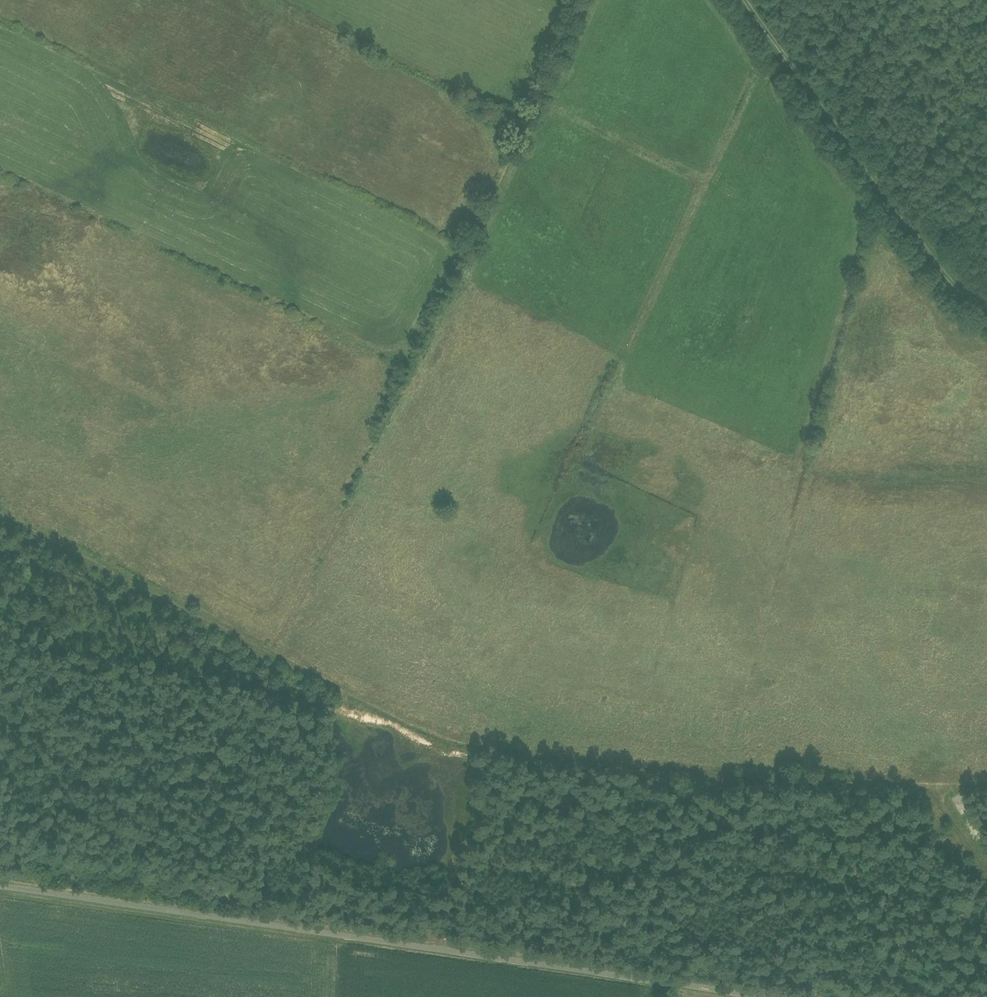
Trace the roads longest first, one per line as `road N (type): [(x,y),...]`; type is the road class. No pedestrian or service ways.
road 1 (track): [(0,517),(453,747),(986,782)]
road 2 (residential): [(0,886),(789,996)]
road 3 (unclassified): [(986,305),(949,278),(744,0)]

